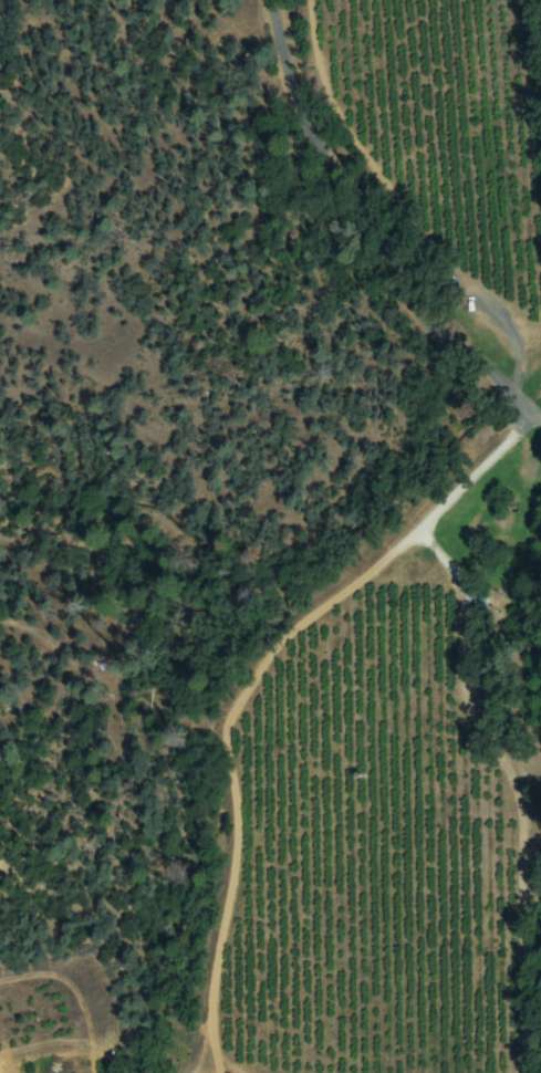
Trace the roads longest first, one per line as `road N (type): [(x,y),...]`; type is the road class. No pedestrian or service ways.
road 1 (residential): [(236,1072),(220,1040),(217,1002),(235,879),(231,733),(272,664),(531,418)]
road 2 (residential): [(268,0),(287,94),(382,256)]
road 3 (residential): [(382,256),(468,360),(531,418)]

